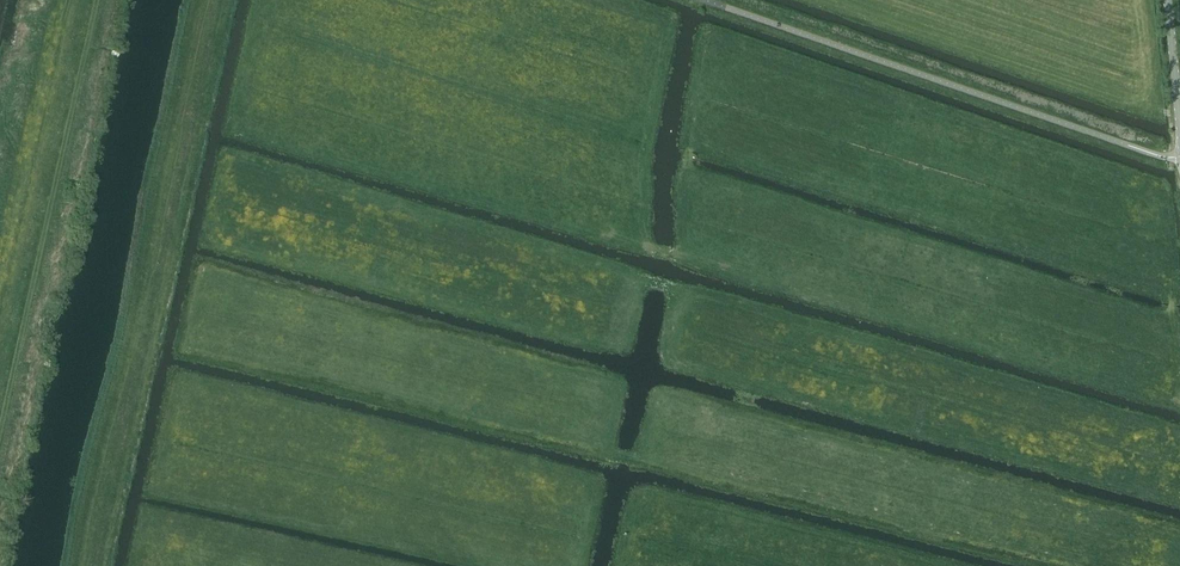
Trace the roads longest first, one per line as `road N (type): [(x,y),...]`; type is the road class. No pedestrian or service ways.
road 1 (track): [(0,449),(99,0)]
road 2 (tertiary): [(1179,123),(1167,0)]

